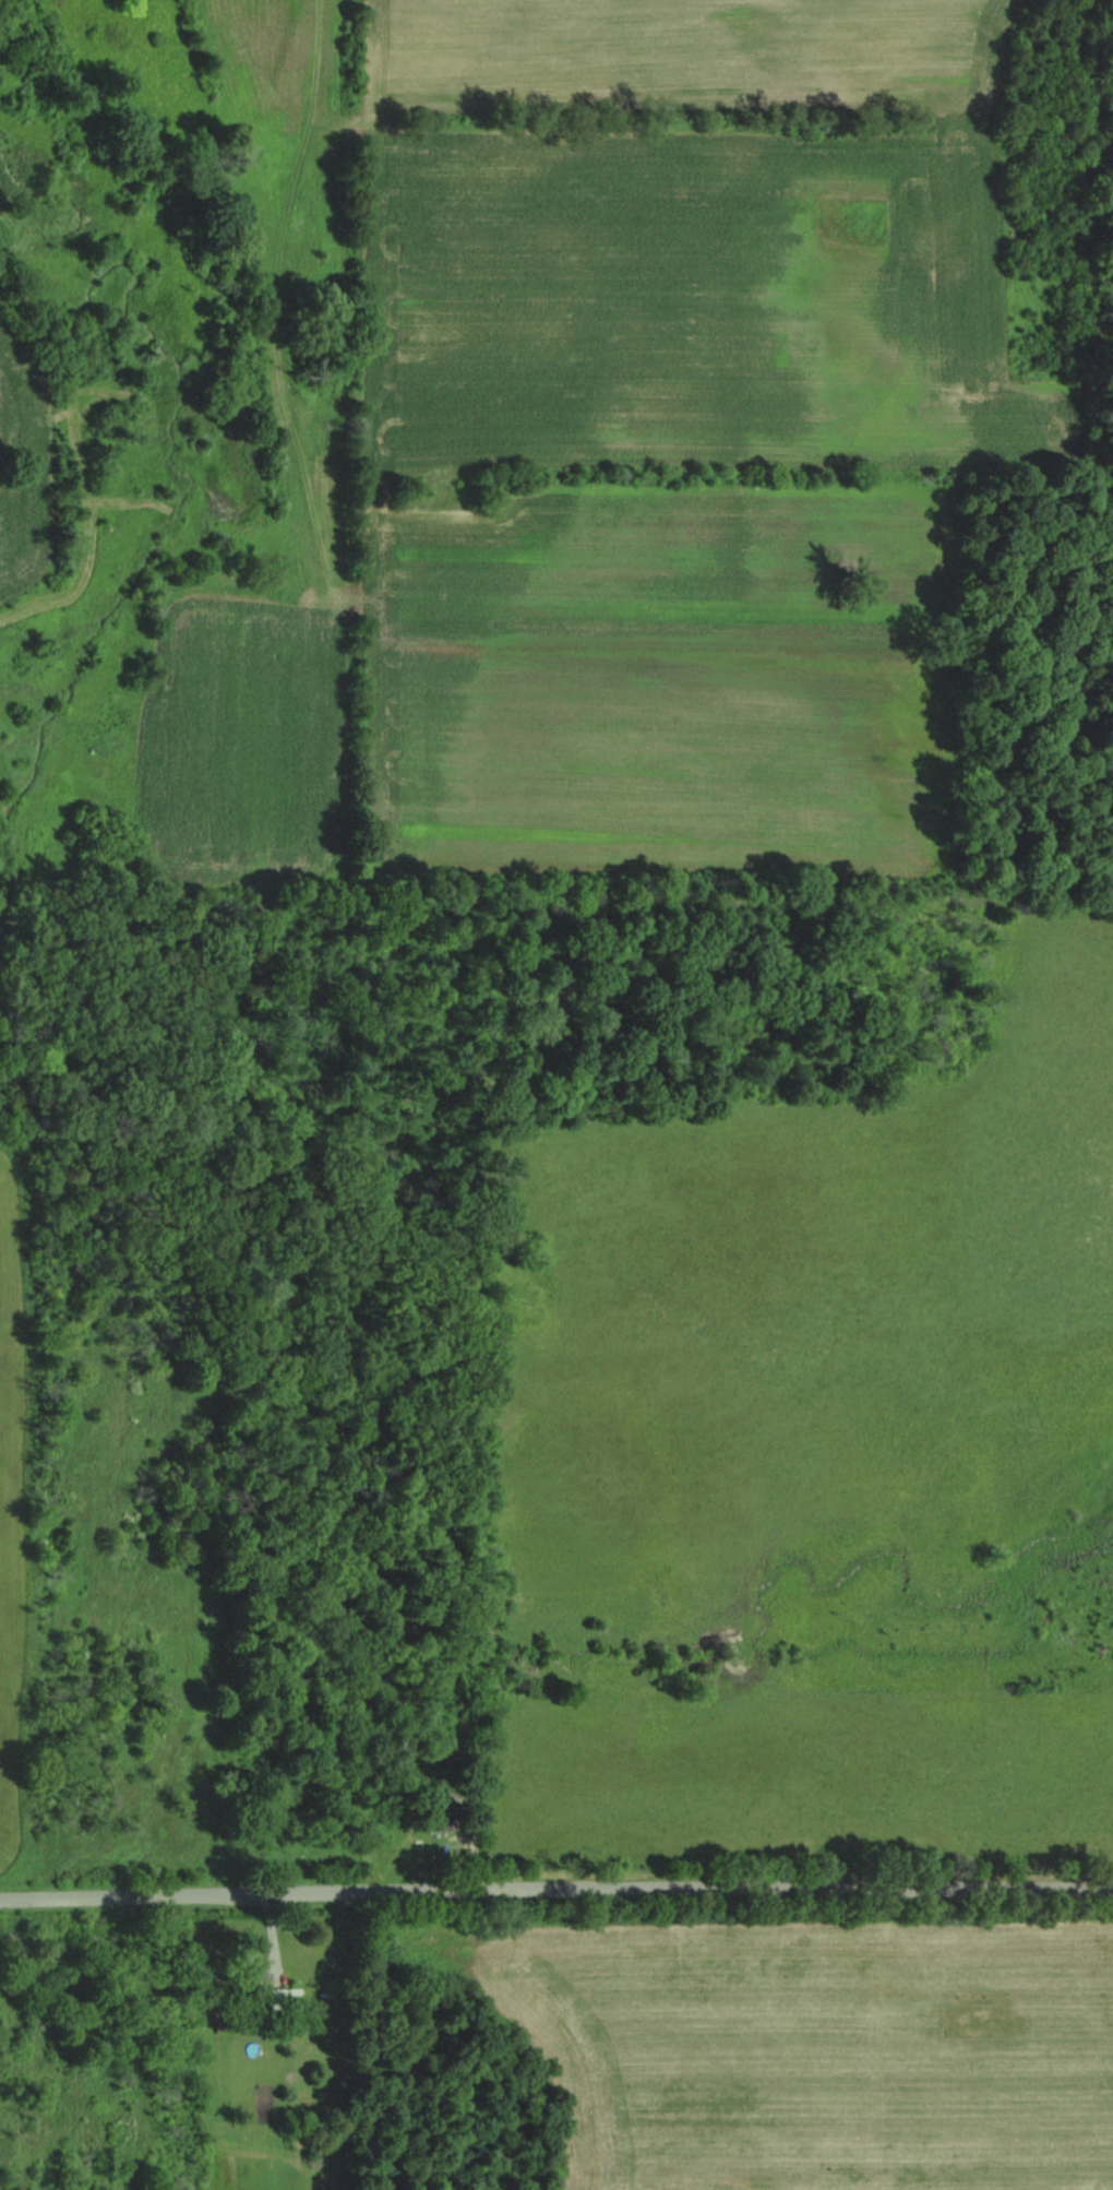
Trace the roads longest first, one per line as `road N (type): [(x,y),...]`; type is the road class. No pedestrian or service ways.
road 1 (residential): [(1112,1893),(0,1900)]

